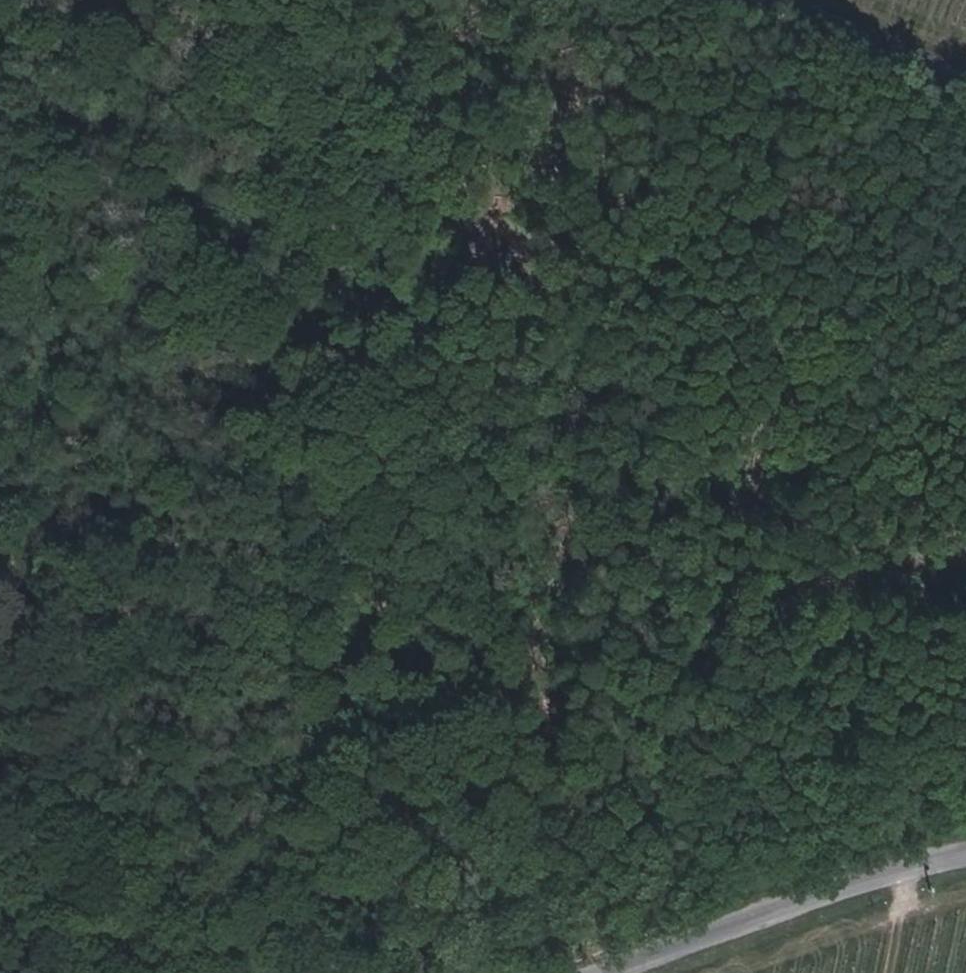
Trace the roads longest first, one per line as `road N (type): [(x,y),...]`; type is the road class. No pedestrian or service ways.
road 1 (unclassified): [(965,862),(838,896),(617,972)]
road 2 (unclassified): [(765,0),(965,72)]

